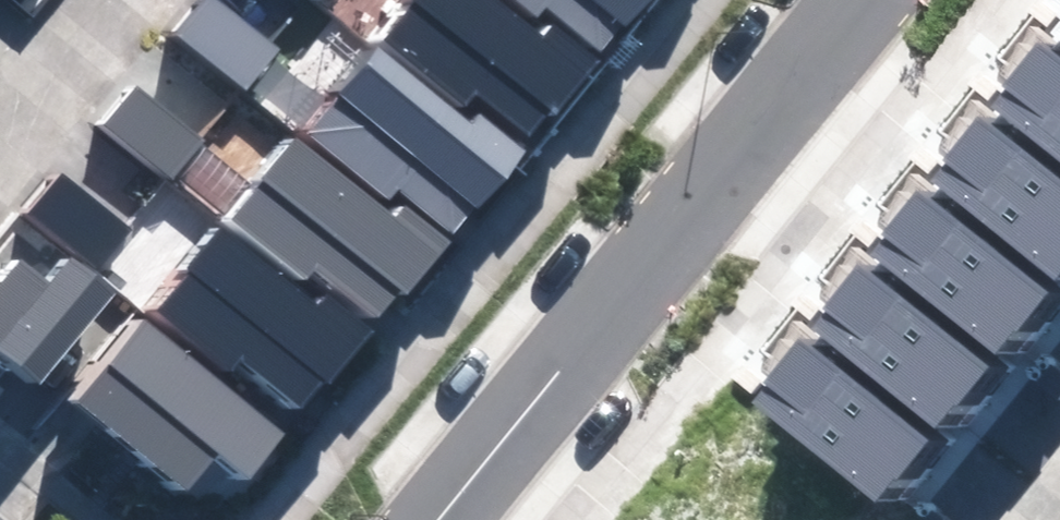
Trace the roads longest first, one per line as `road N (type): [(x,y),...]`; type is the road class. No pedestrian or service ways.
road 1 (tertiary): [(440,519),(859,0)]
road 2 (residential): [(0,132),(107,0)]

